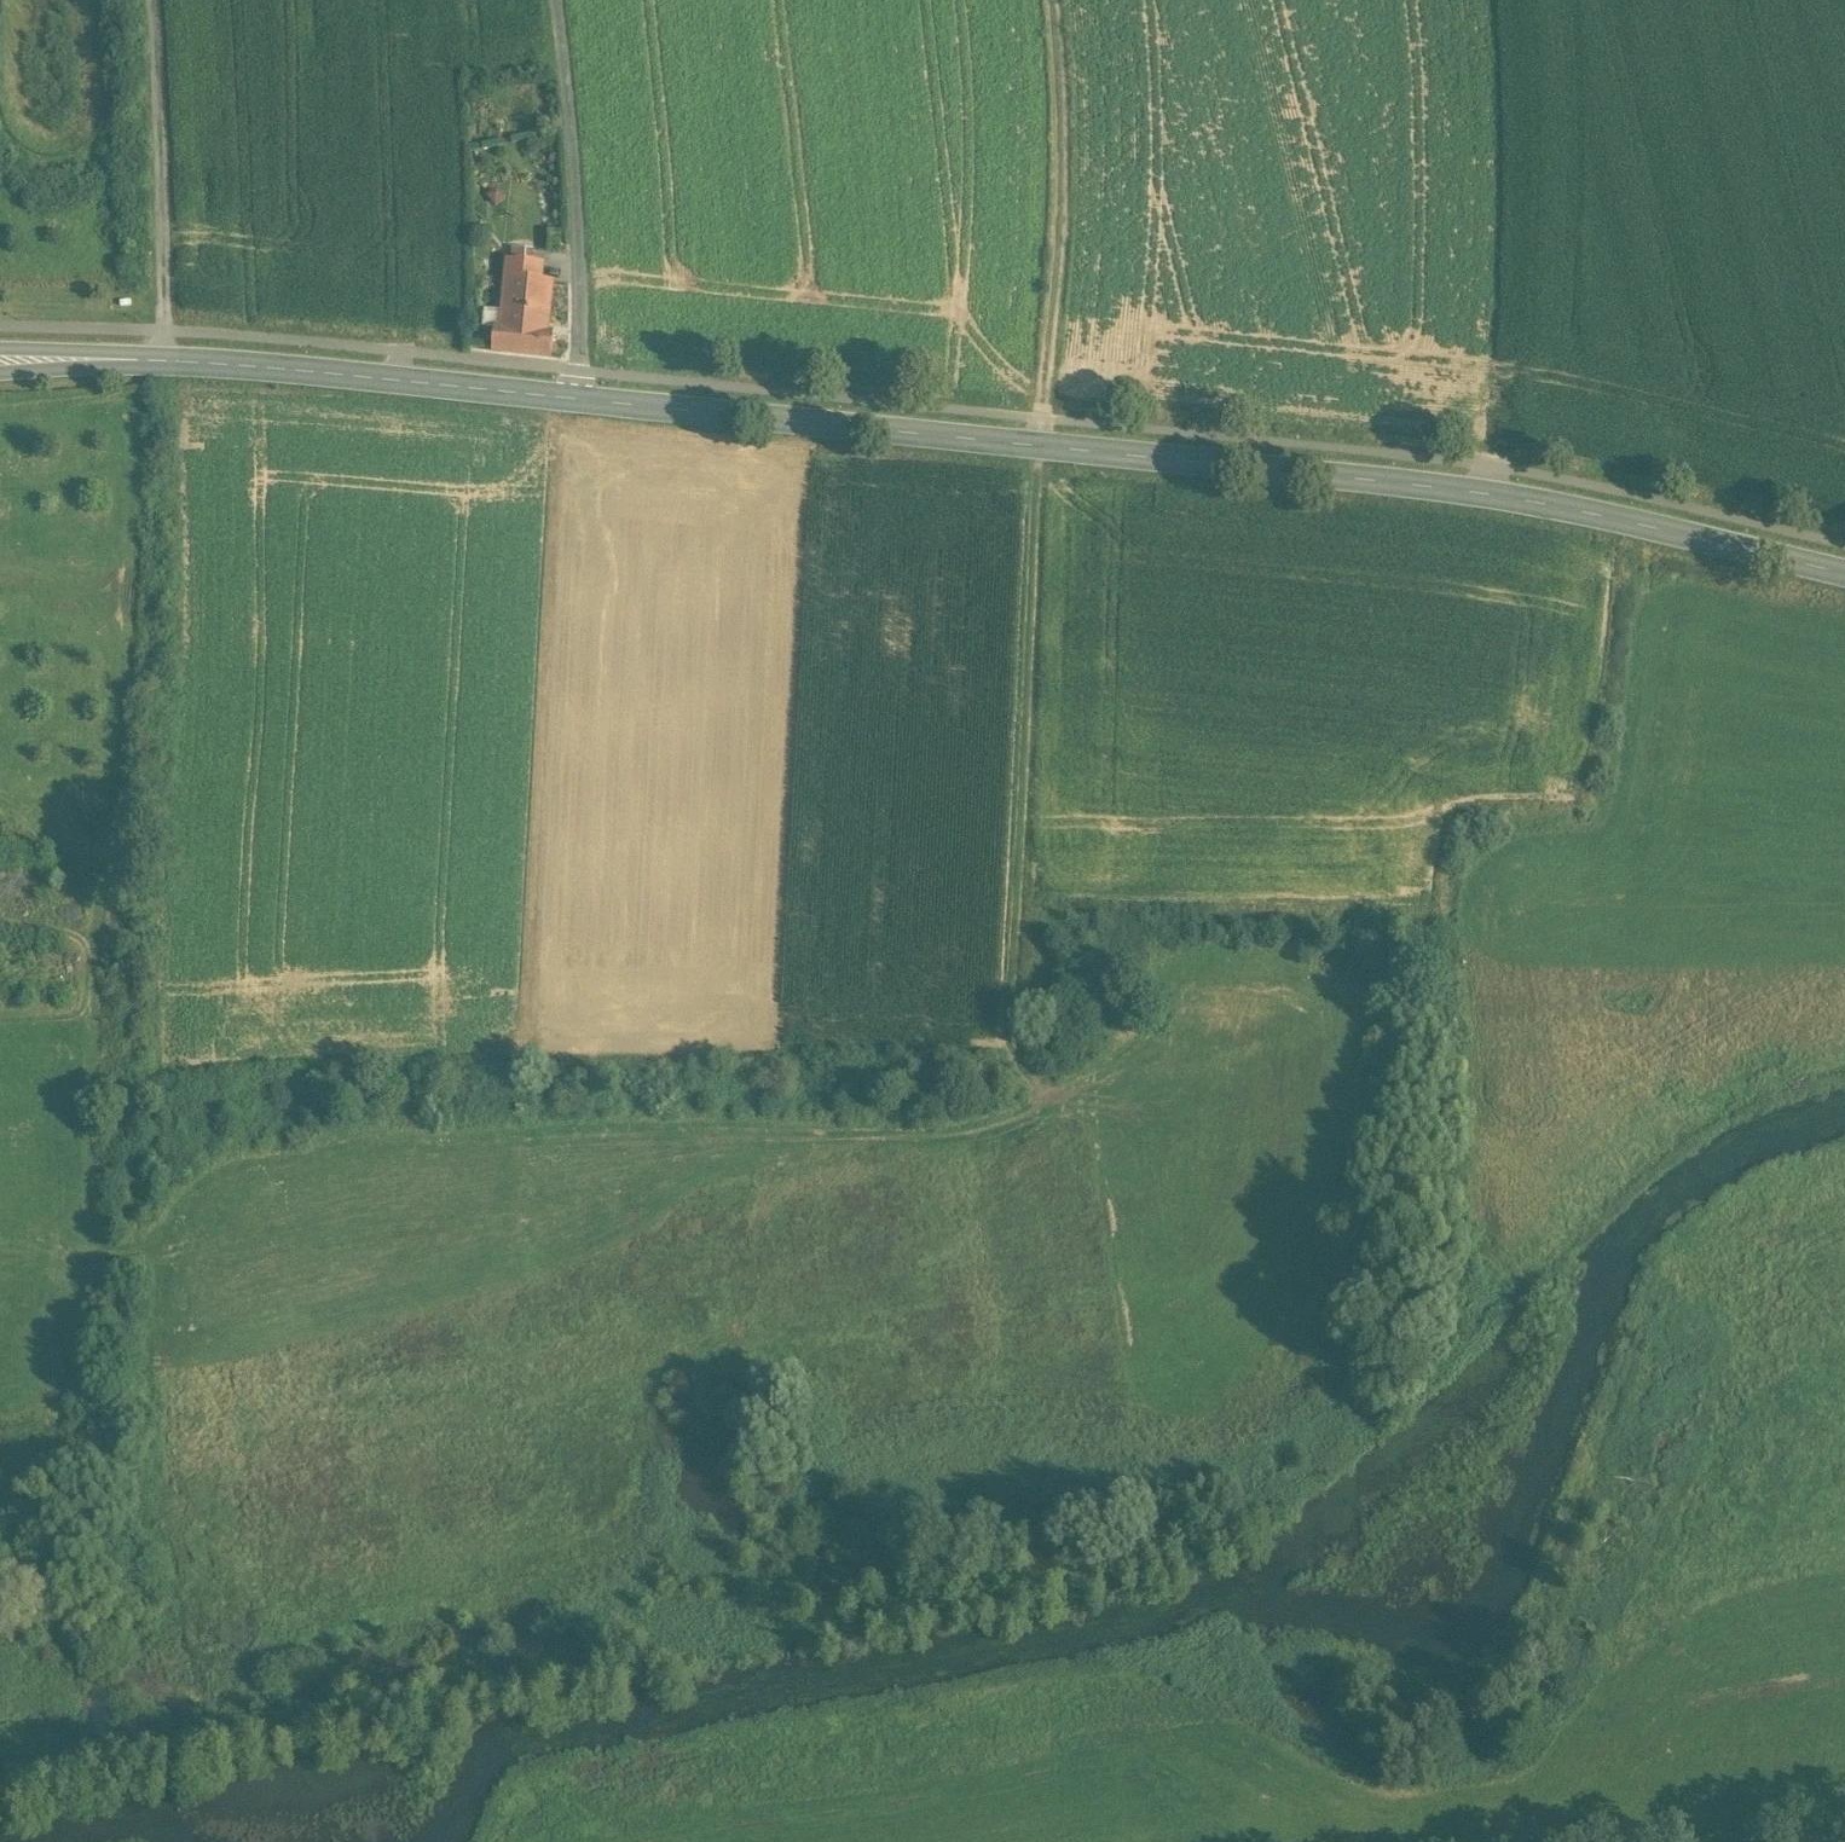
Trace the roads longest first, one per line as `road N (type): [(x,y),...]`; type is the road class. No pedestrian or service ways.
road 1 (secondary): [(1844,578),(1530,502),(774,413),(167,362),(0,364)]
road 2 (track): [(167,362),(153,0)]

